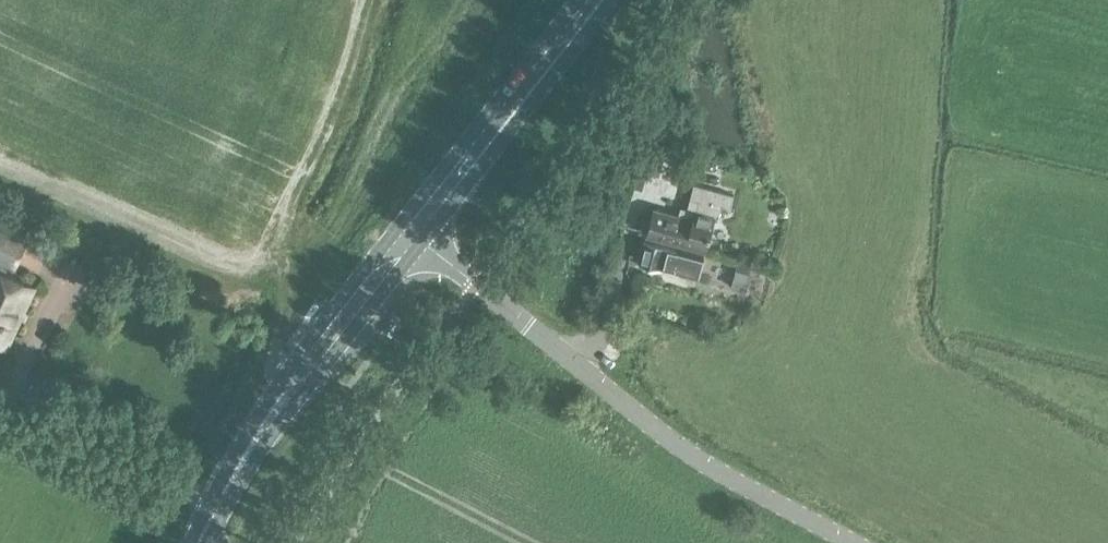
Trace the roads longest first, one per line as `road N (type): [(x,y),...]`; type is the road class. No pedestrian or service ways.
road 1 (unclassified): [(860,542),(683,449),(411,233)]
road 2 (secondary): [(201,542),(219,501),(411,233)]
road 3 (secondary): [(411,233),(588,0)]
road 4 (track): [(0,394),(219,501)]

